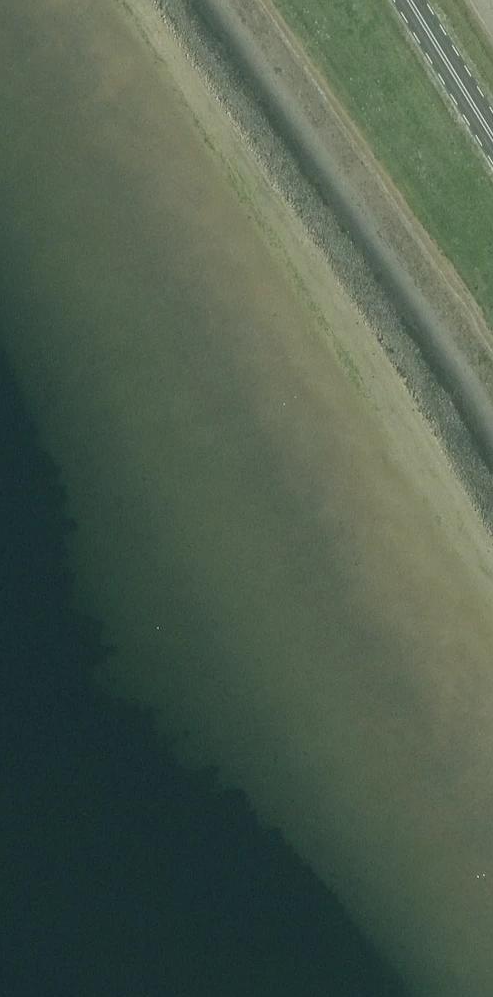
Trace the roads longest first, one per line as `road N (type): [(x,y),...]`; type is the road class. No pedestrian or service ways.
road 1 (primary): [(492,139),(409,0)]

